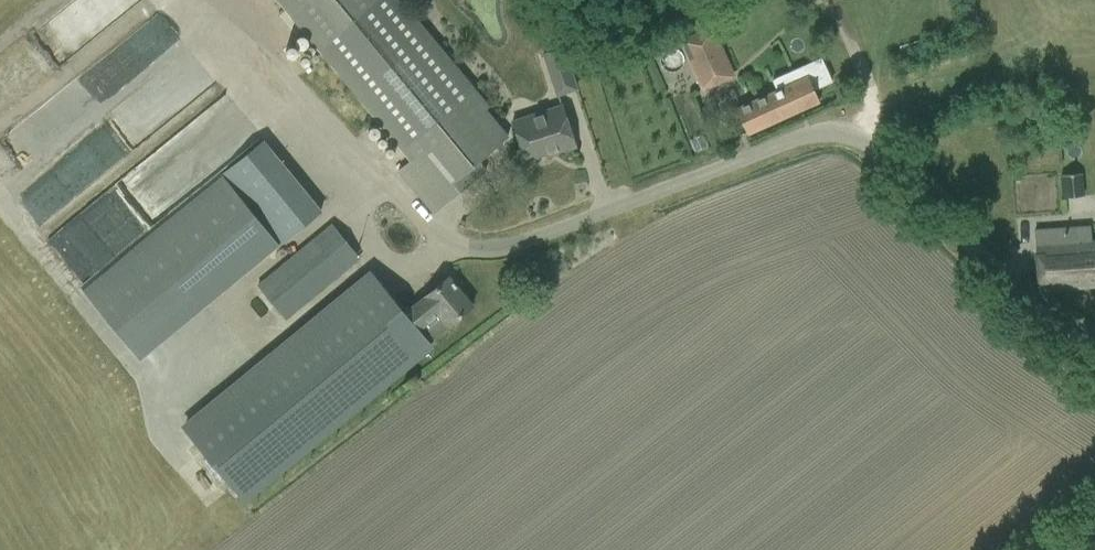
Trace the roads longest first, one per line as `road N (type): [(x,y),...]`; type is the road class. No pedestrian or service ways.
road 1 (unclassified): [(1094,360),(838,129),(810,129),(578,226)]

